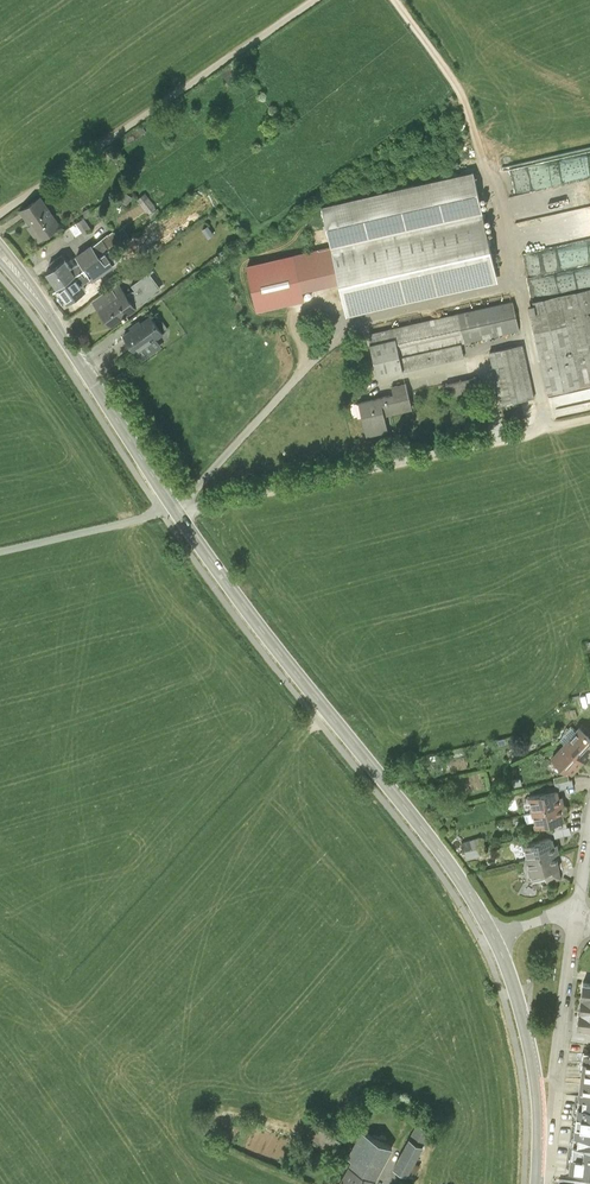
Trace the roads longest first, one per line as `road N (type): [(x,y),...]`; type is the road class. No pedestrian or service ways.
road 1 (tertiary): [(0,255),(240,601),(451,866),(493,936)]
road 2 (track): [(589,419),(176,511)]
road 3 (track): [(316,0),(0,218)]
road 4 (residential): [(539,1143),(552,1118),(581,913)]
road 5 (tertiary): [(493,936),(526,1030),(539,1143)]
road 6 (track): [(484,165),(460,91),(396,0)]
road 7 (track): [(162,514),(0,552)]

